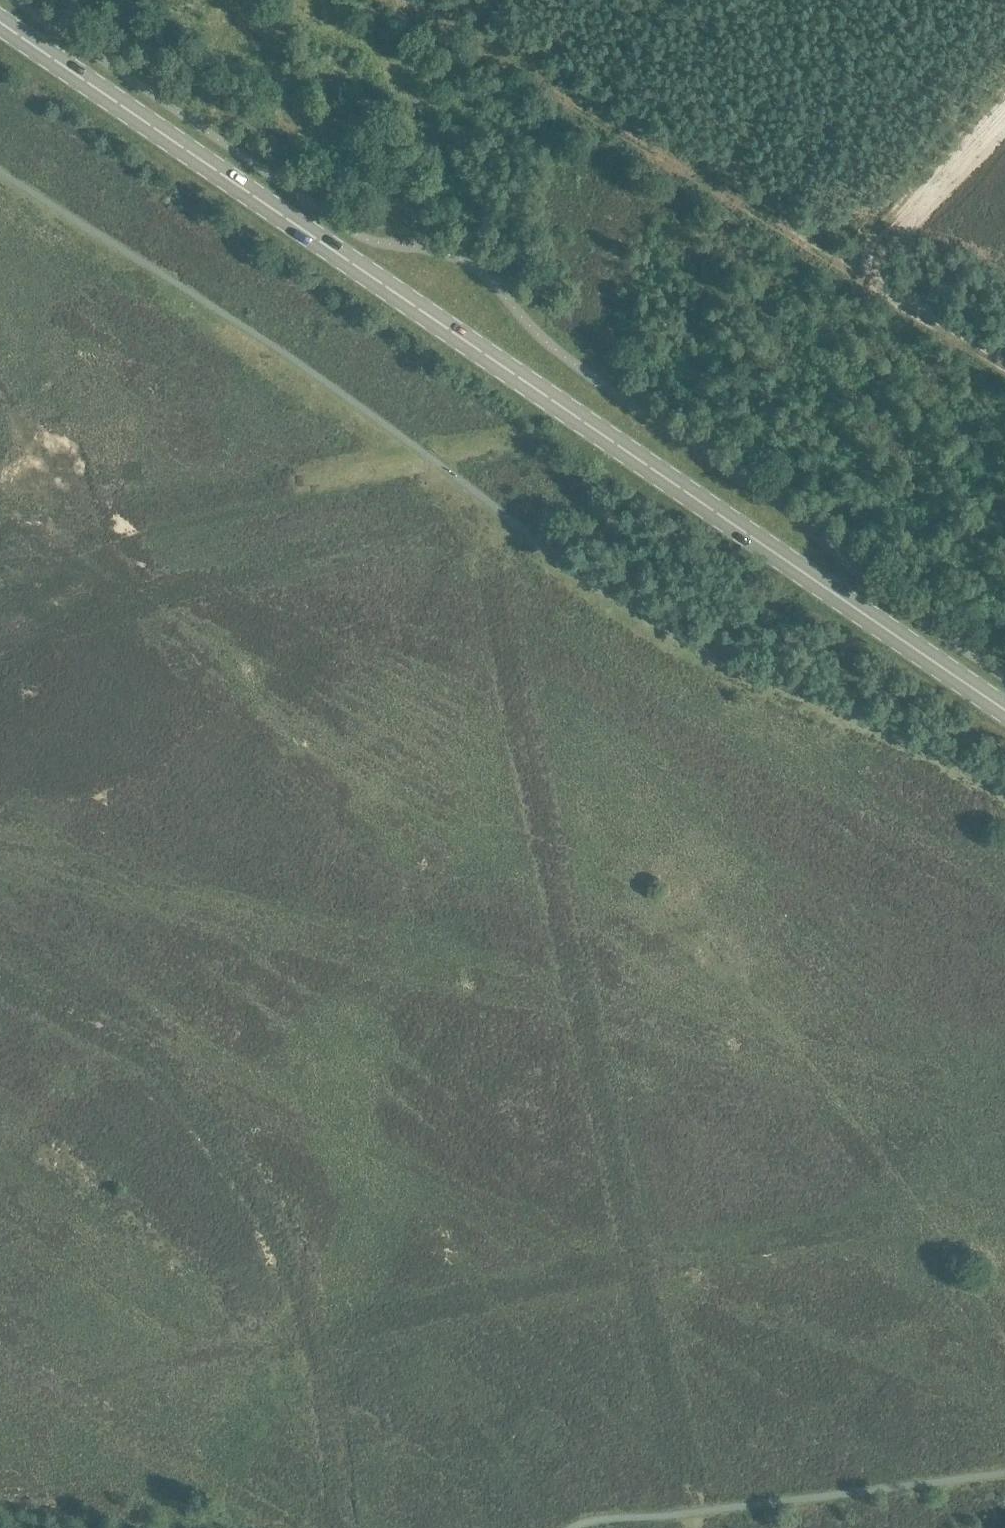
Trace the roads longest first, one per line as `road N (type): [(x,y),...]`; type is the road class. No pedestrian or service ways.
road 1 (primary): [(1004,706),(0,23)]
road 2 (track): [(858,274),(407,0)]
road 3 (track): [(858,274),(1004,116)]
road 4 (track): [(1004,361),(858,274)]

